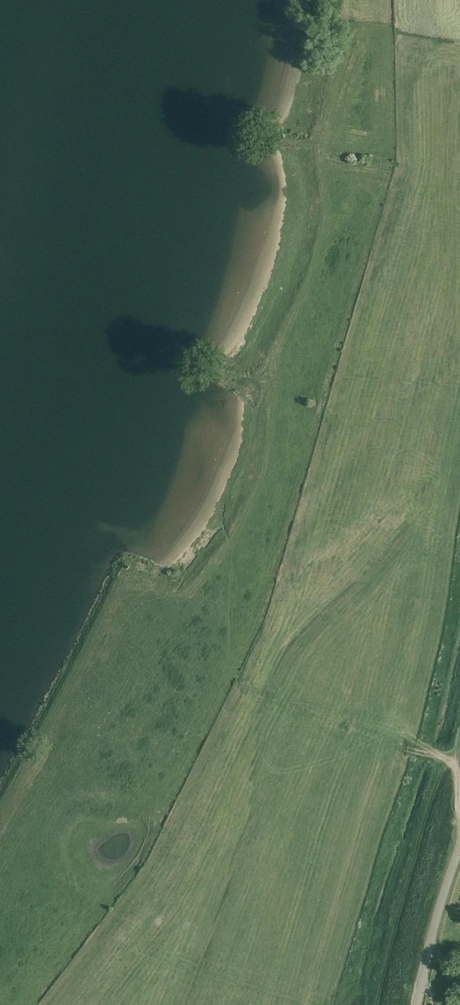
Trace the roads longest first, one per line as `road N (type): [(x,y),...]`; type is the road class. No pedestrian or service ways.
road 1 (unclassified): [(417,1004),(459,846)]

